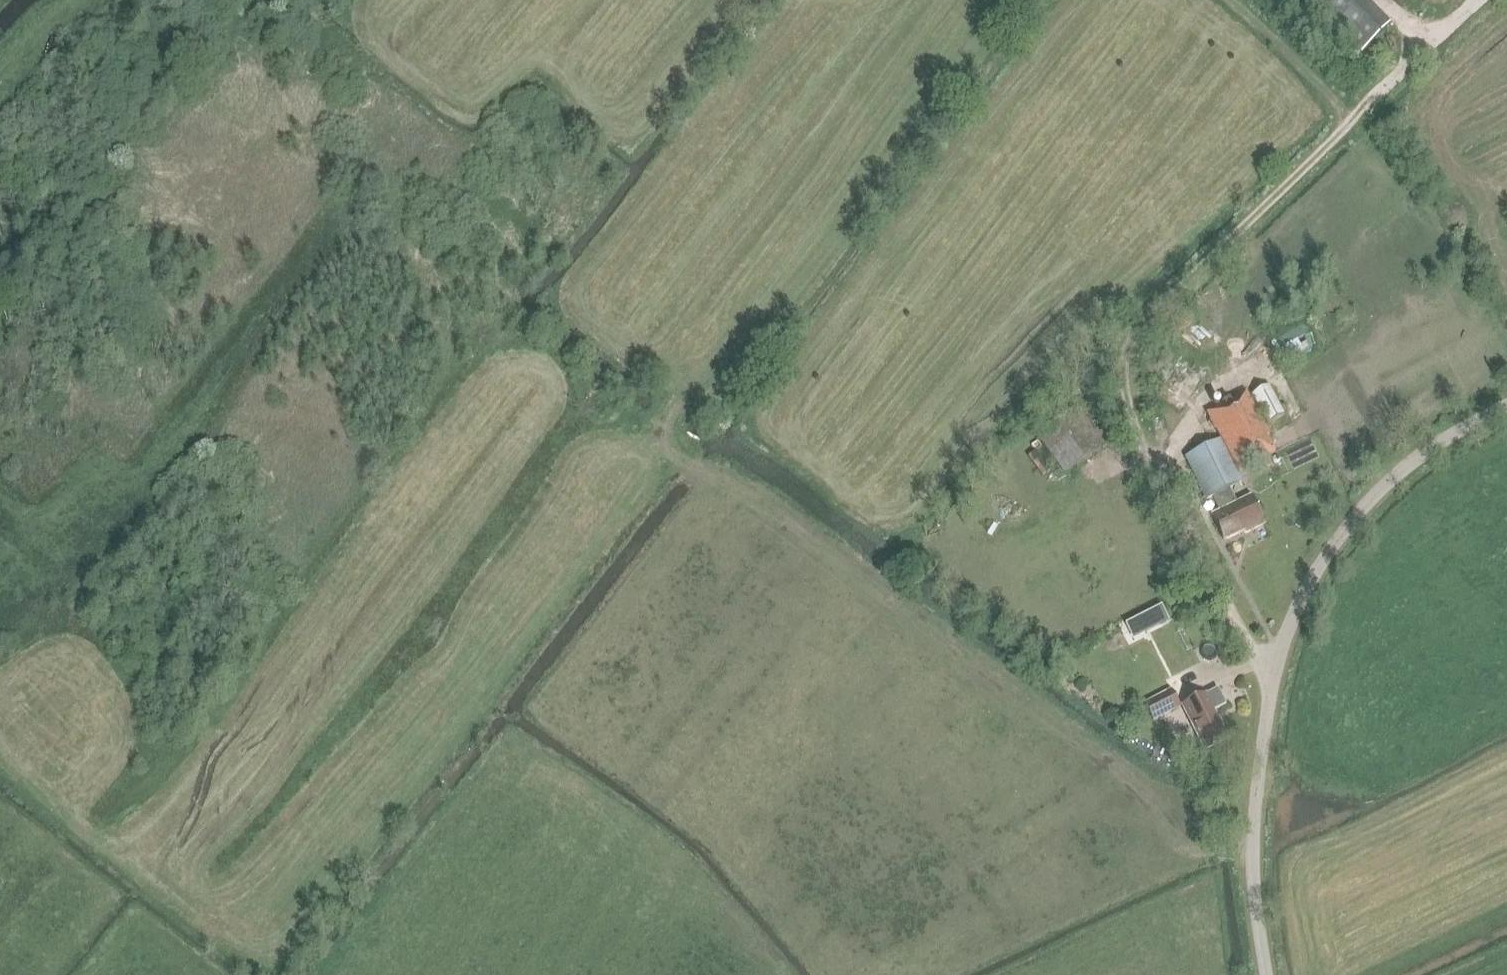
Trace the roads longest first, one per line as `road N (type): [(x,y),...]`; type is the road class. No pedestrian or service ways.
road 1 (track): [(1270,672),(1240,635),(1141,450),(1120,372),(1122,344),(1349,118),(1271,31),(1229,0)]
road 2 (unclassified): [(1267,974),(1252,837),(1270,672),(1286,629),(1320,560),(1376,492),(1454,431),(1506,405)]

